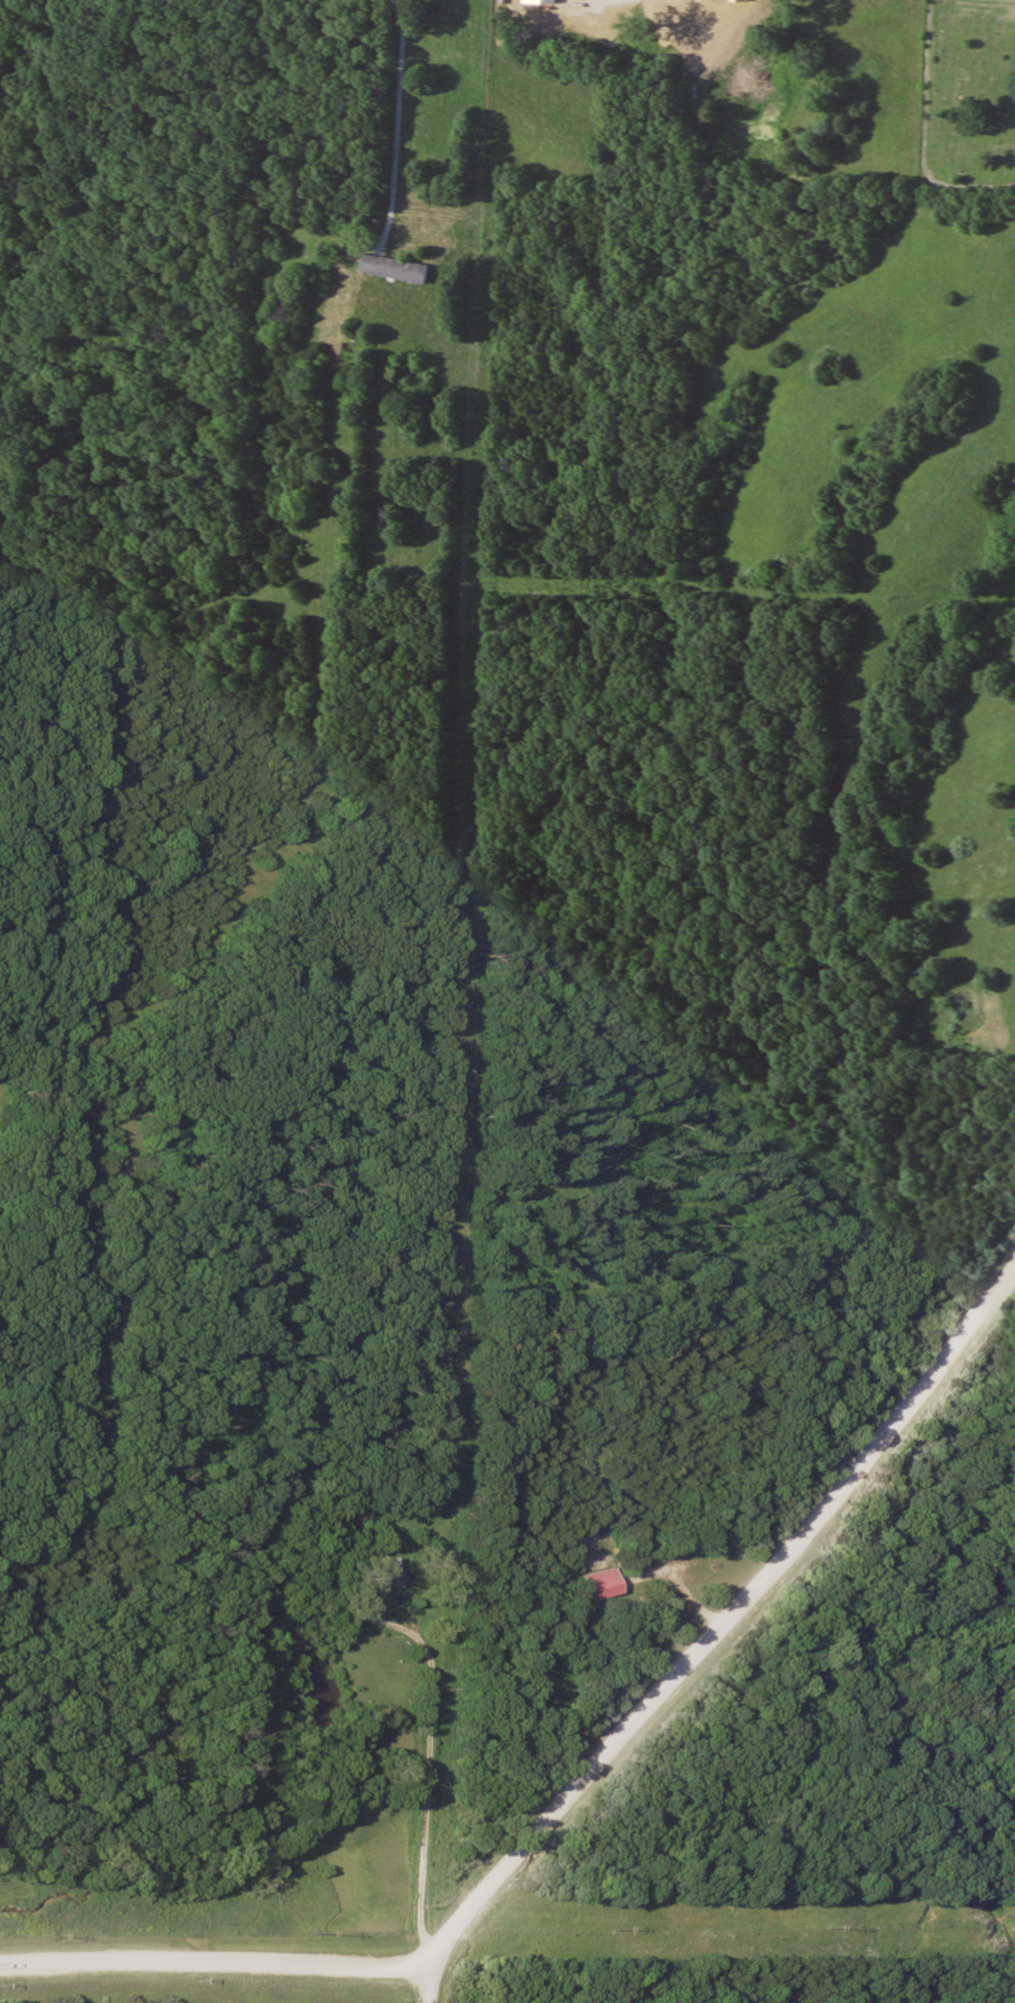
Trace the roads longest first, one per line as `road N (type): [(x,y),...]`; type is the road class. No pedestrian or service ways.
road 1 (residential): [(435,1940),(792,1551),(1014,1269)]
road 2 (residential): [(435,1940),(409,1966),(378,1970),(0,1967)]

